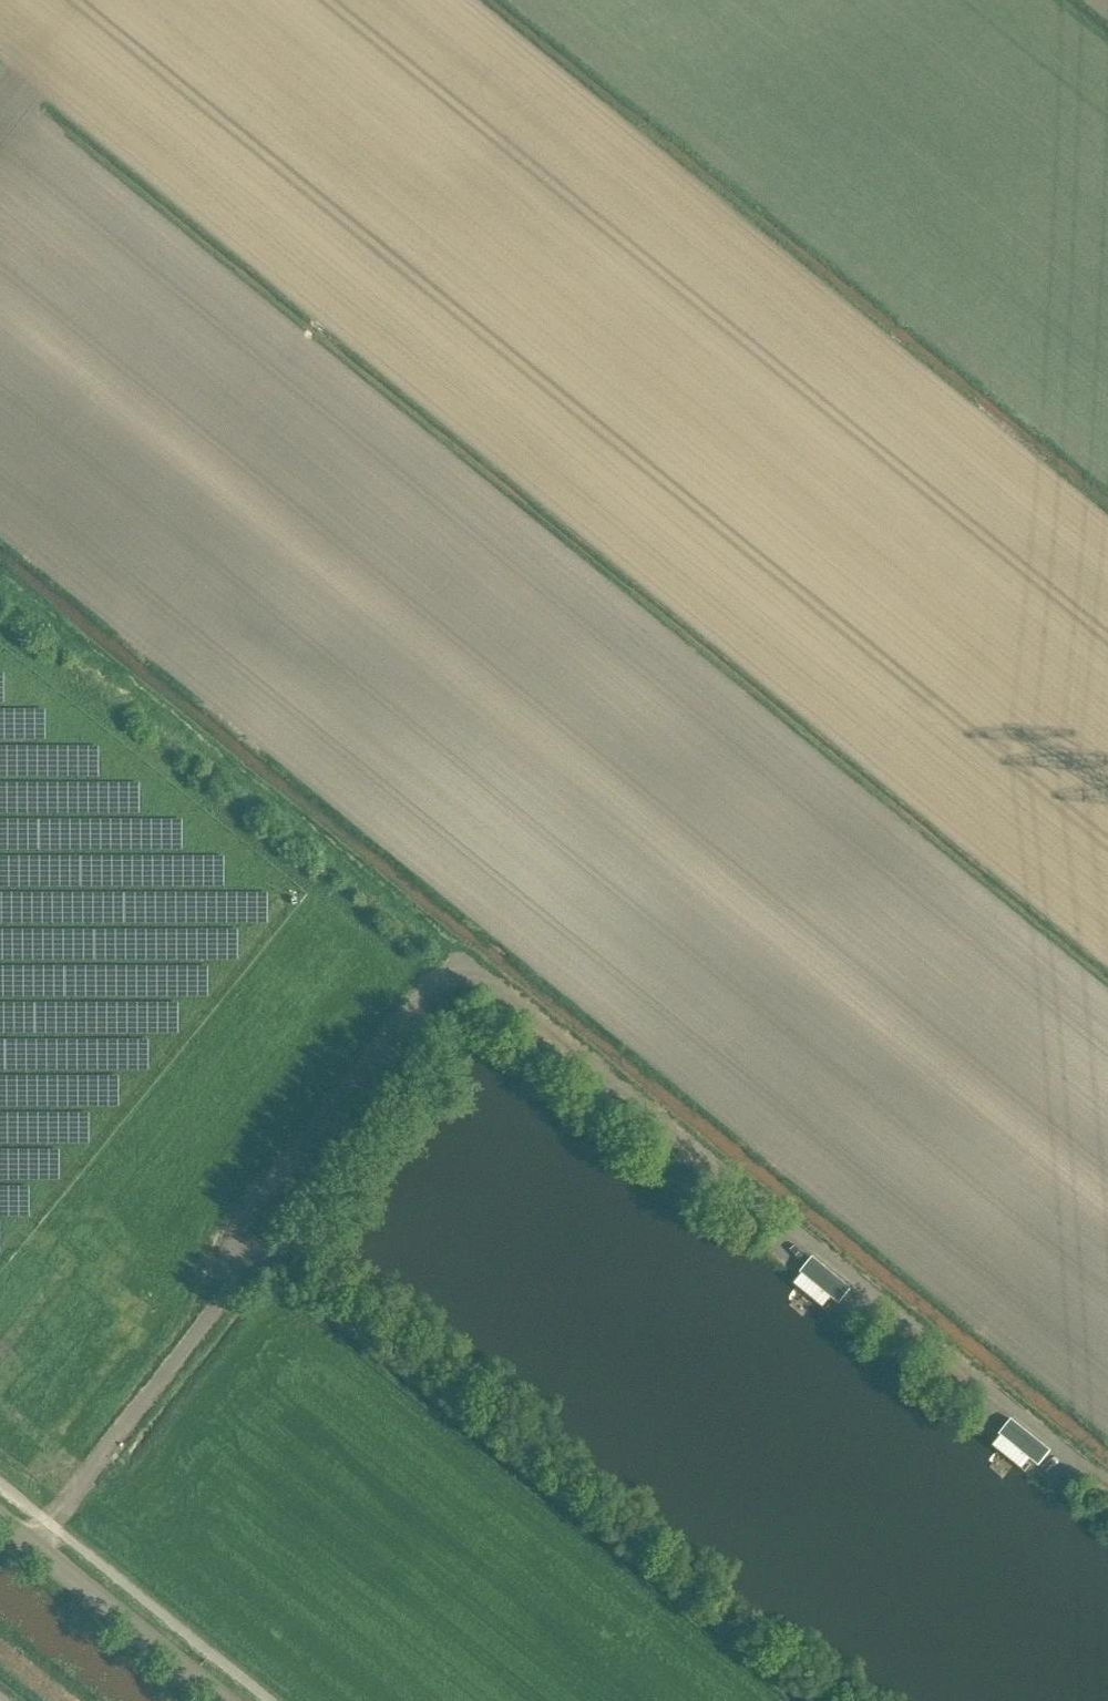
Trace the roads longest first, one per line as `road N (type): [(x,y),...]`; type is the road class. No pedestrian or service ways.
road 1 (tertiary): [(0,1520),(224,1700)]

